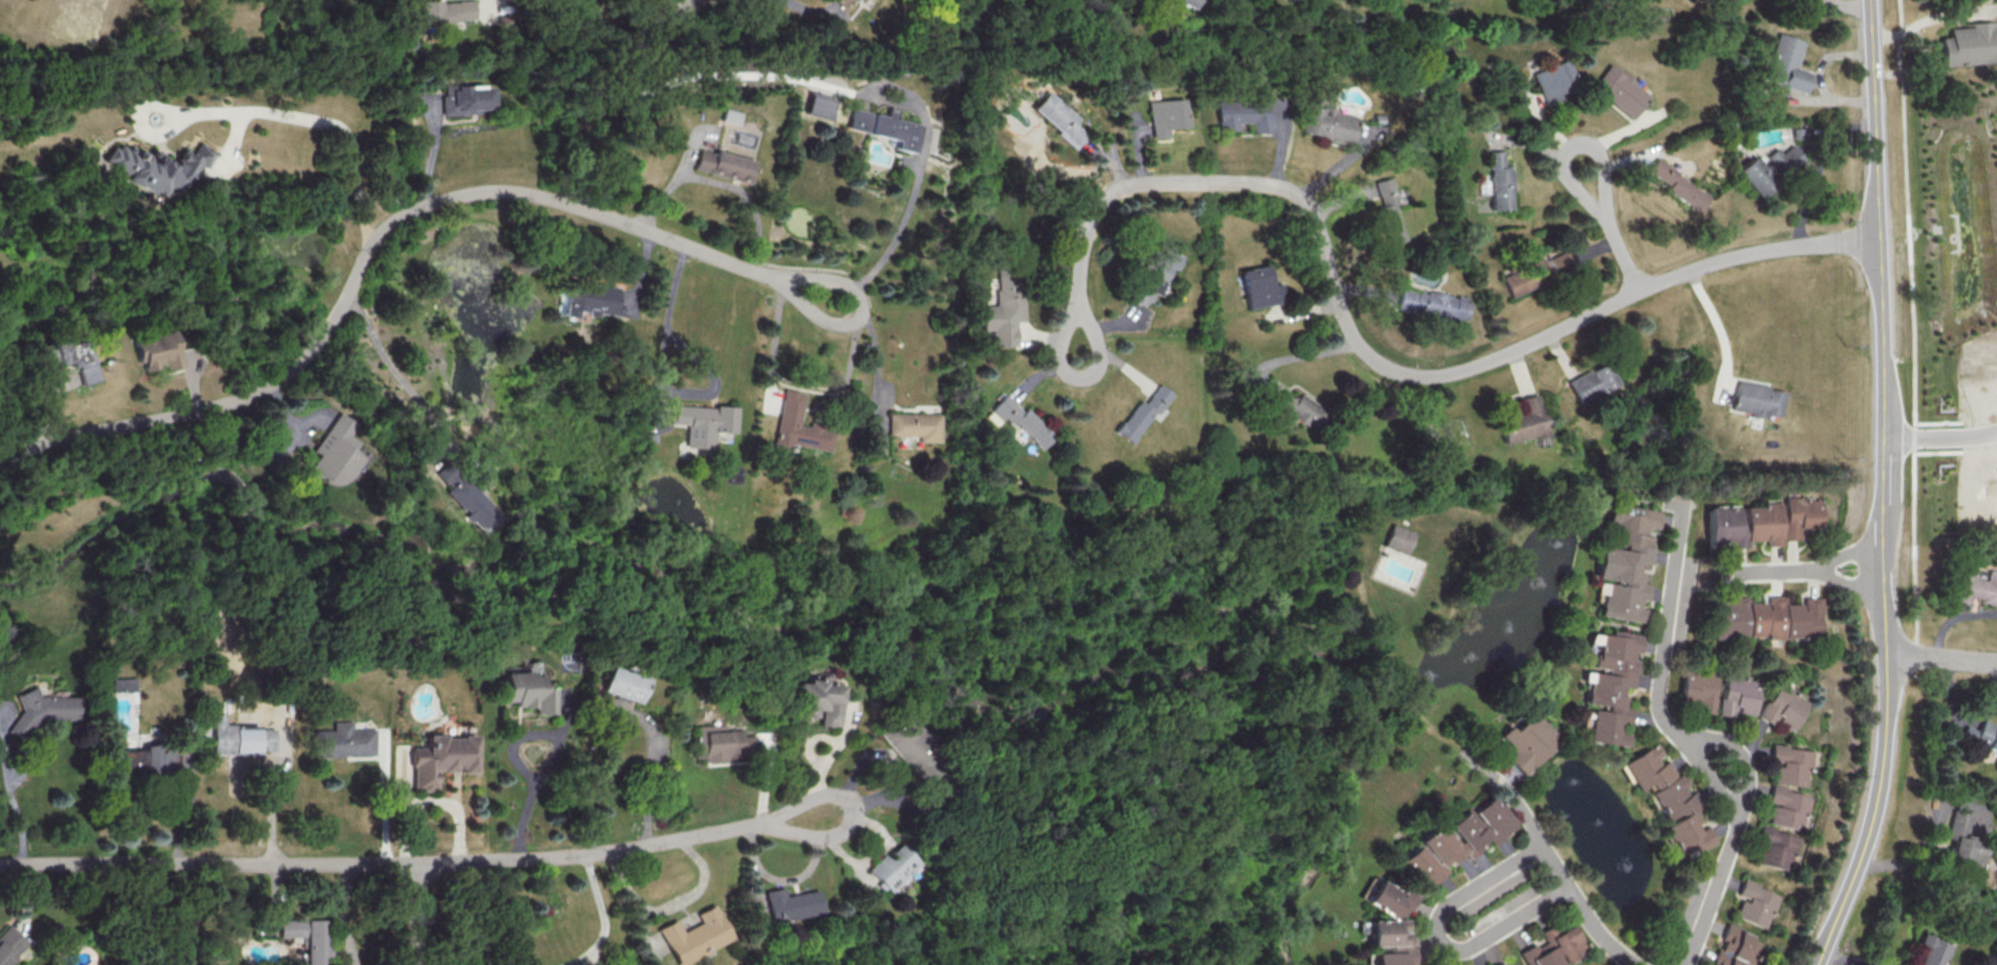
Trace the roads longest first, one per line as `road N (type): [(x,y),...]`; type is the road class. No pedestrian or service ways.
road 1 (residential): [(1878,240),(1693,269),(1502,357),(1423,376),(1386,369),(1360,348),(1307,203),(1291,192),(1212,182),(1126,187),(1103,202),(1085,237),(1076,349)]
road 2 (tertiary): [(1872,0),(1891,690),(1880,797),(1821,964)]
road 3 (residential): [(780,276),(561,202),(500,191),(462,195),(387,229),(323,339),(295,369),(206,408),(84,432),(0,461)]
road 4 (residential): [(759,825),(529,860),(0,865)]
road 5 (residential): [(1684,964),(1740,827),(1741,803),(1732,780),(1663,719),(1662,675),(1689,494)]
road 6 (residential): [(1545,841),(1440,910),(1438,939),(1465,949),(1572,881)]
road 7 (residential): [(1634,964),(1591,925),(1572,881),(1505,788),(1458,749)]
road 8 (residential): [(759,825),(828,792),(854,794),(864,806),(860,825),(844,837),(759,825)]
road 9 (residential): [(780,276),(852,278),(870,296),(870,319),(850,328),(832,323),(780,276)]
road 10 (residential): [(1643,292),(1587,168)]

